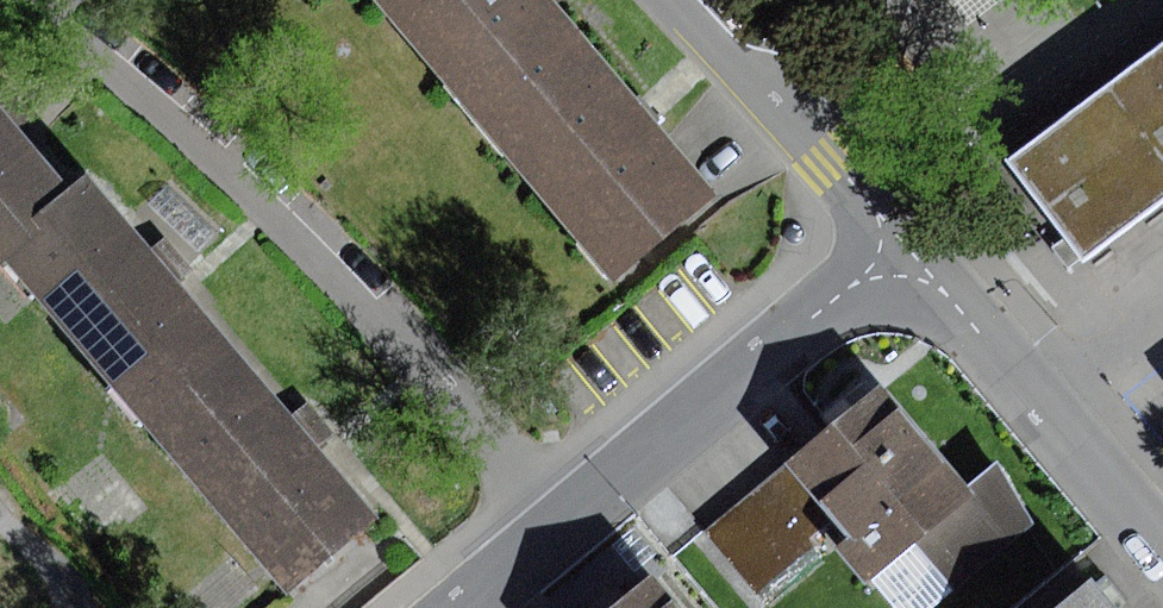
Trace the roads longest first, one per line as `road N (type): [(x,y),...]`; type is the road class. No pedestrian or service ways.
road 1 (residential): [(21,0),(118,74),(305,242),(563,527)]
road 2 (residential): [(563,527),(913,249)]
road 3 (residential): [(913,249),(1162,541)]
road 4 (residential): [(696,0),(913,249)]
road 5 (residential): [(463,607),(563,527)]

